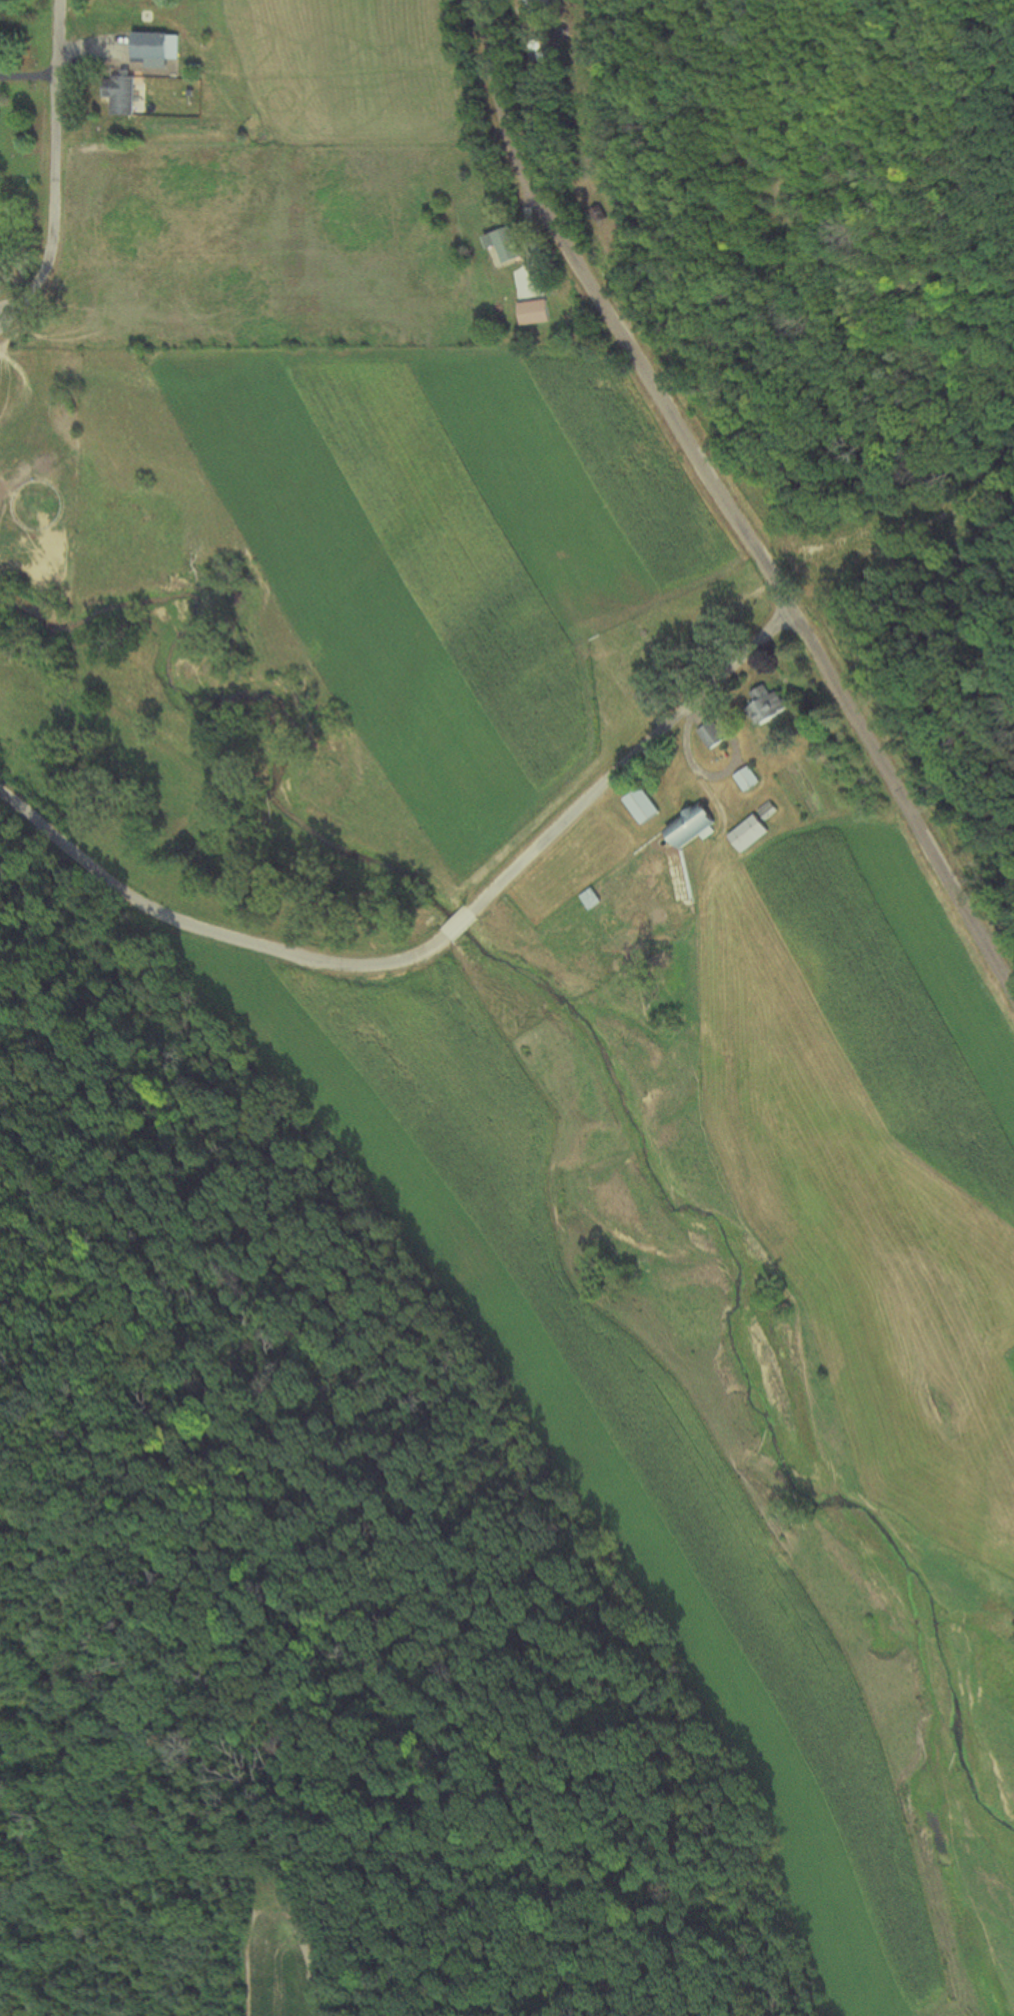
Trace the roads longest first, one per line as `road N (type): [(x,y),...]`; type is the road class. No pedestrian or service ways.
road 1 (residential): [(1013,997),(794,613),(530,193),(489,49),(485,0)]
road 2 (residential): [(0,801),(158,920),(350,970),(424,955),(794,613)]
road 3 (residential): [(56,0),(49,241),(37,281),(18,310),(0,320)]

